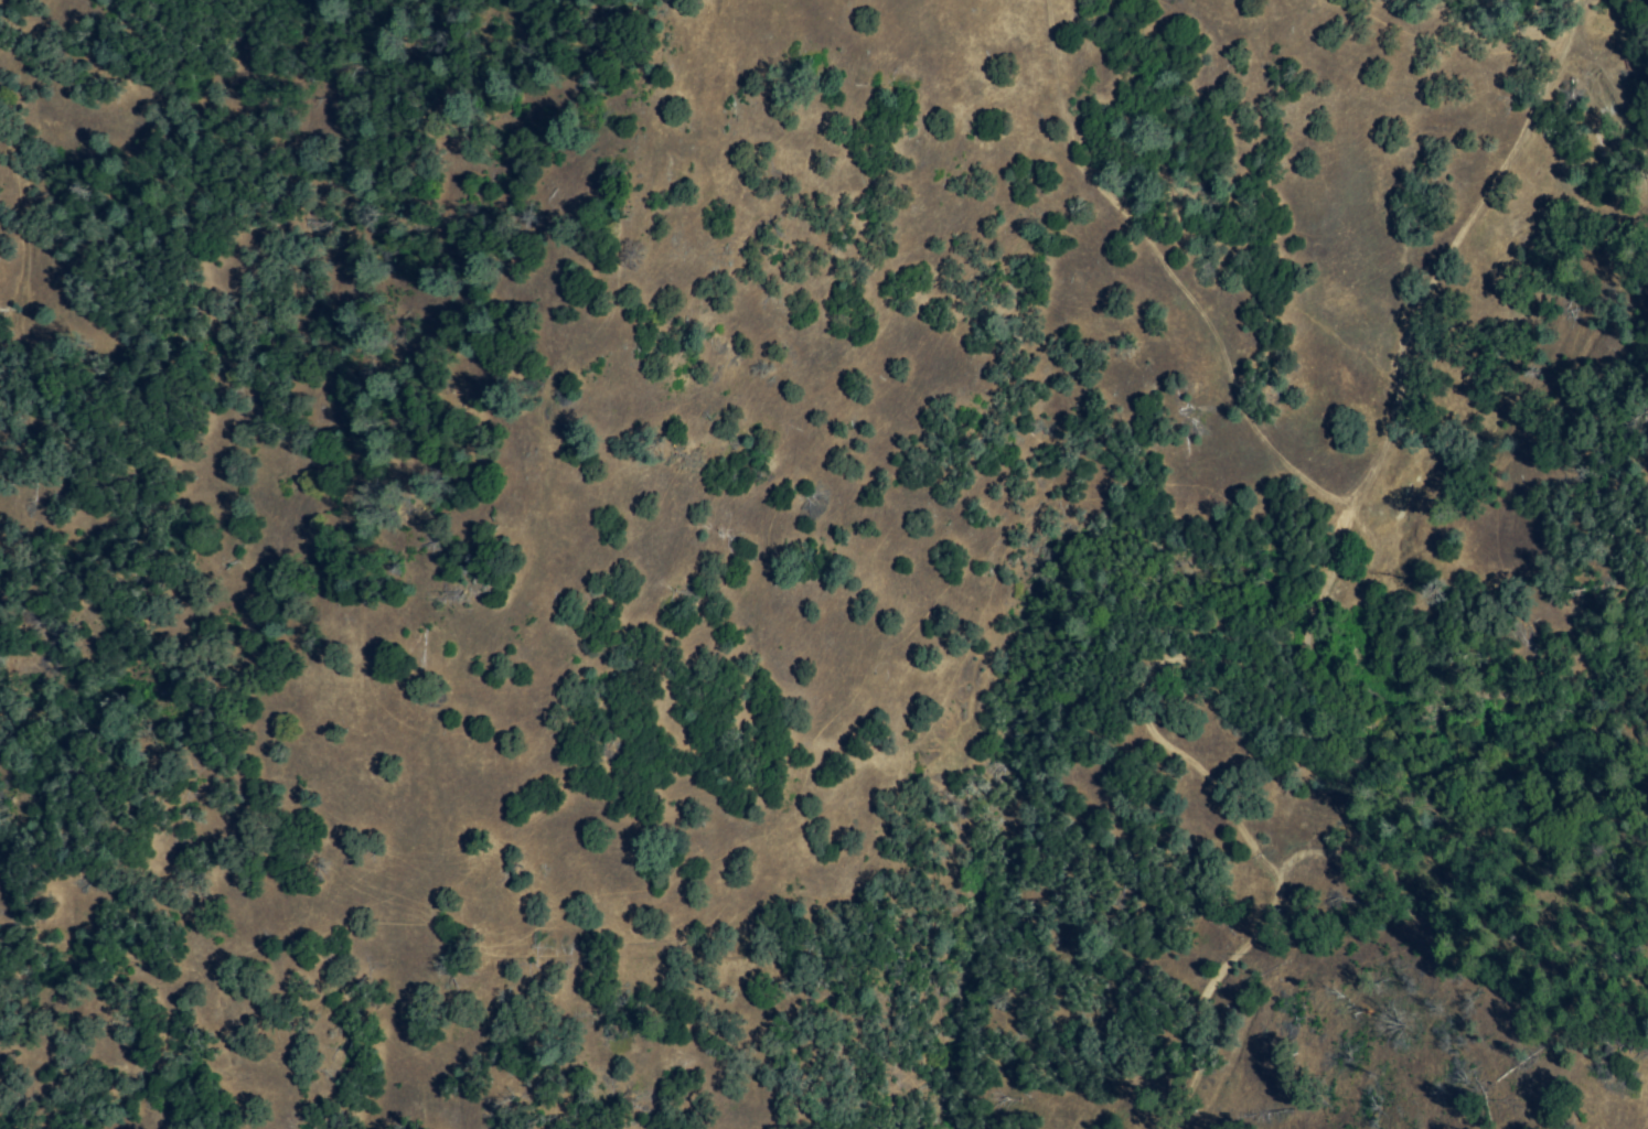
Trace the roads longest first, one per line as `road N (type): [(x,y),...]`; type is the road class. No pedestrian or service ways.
road 1 (track): [(1165,1128),(1189,1069),(1201,990),(1251,945),(1276,871),(1333,853),(1647,853)]

